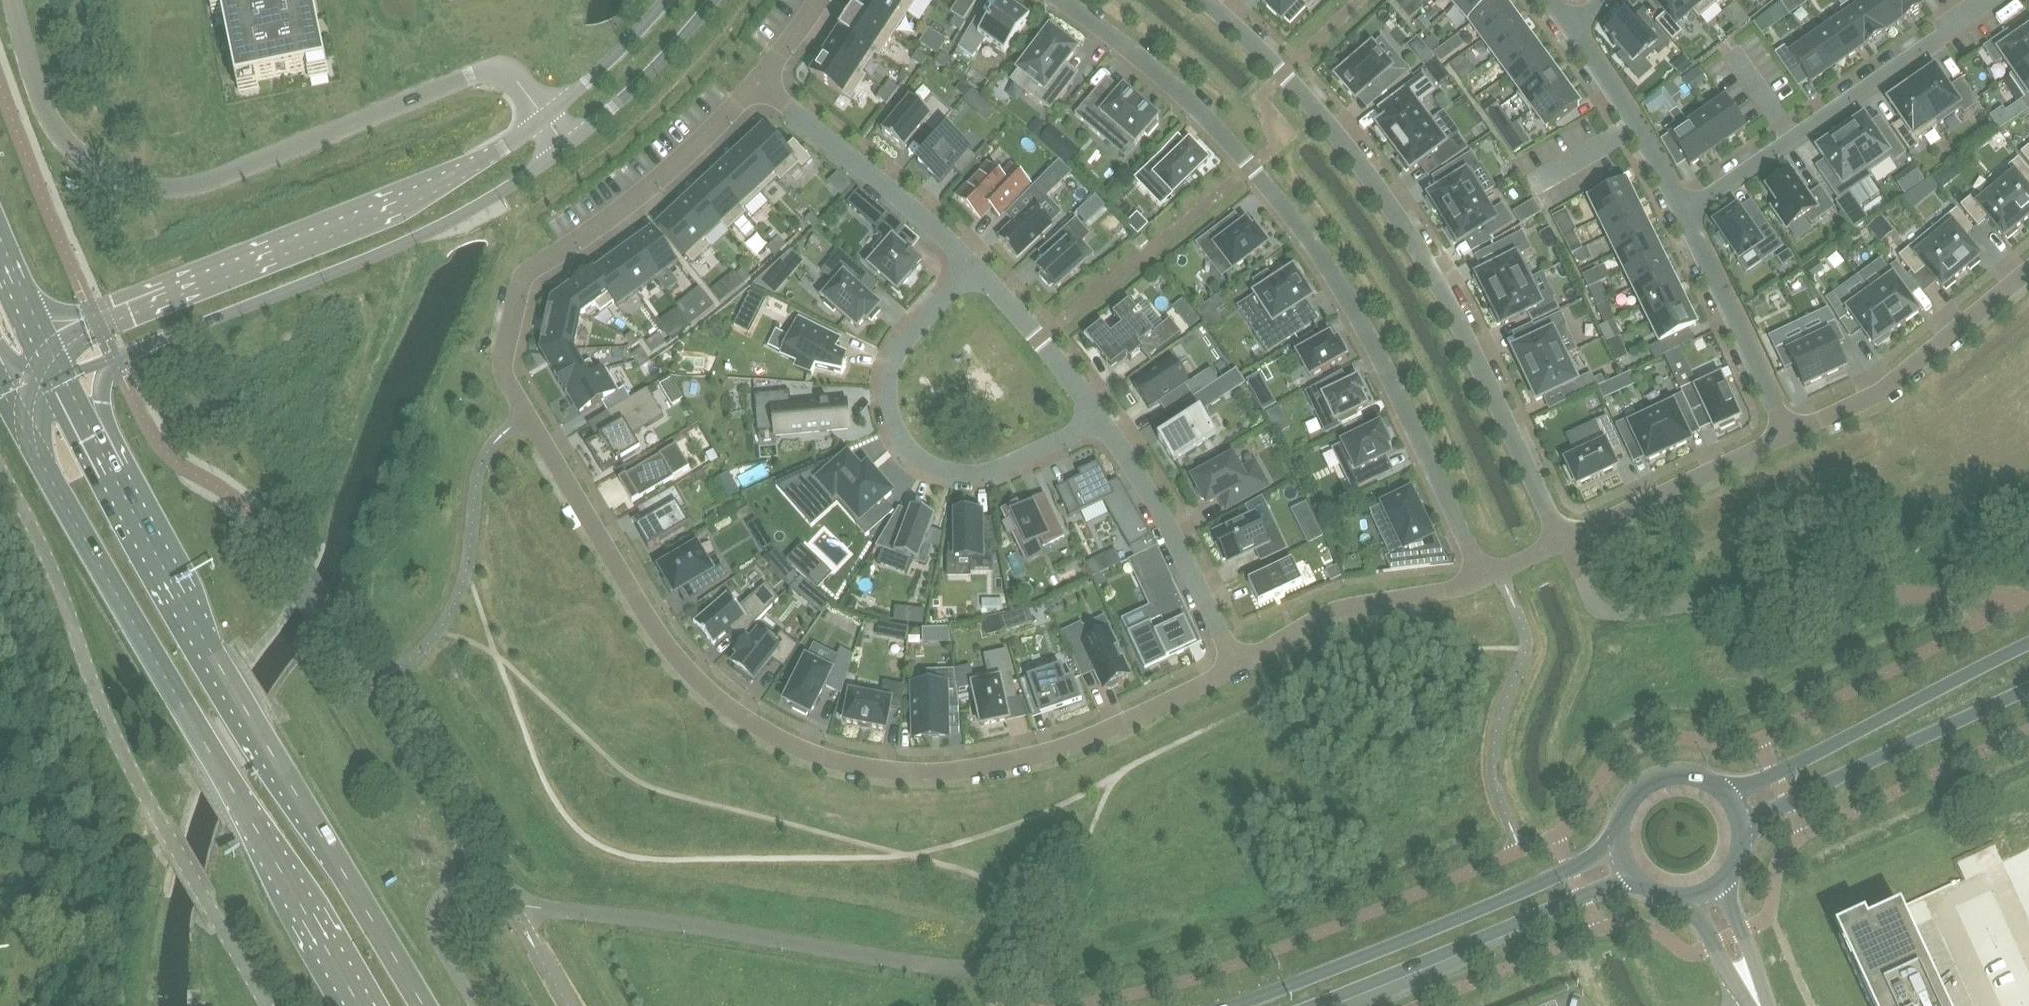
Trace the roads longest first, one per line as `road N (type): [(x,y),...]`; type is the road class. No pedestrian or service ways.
road 1 (residential): [(760,80),(673,167),(523,278),(506,355),(509,385),(525,417),(670,654),(740,720),(807,755),(887,776),(957,777),(1022,764),(1090,741),(1242,663)]
road 2 (residential): [(1064,0),(1169,81),(1298,223),(1392,381),(1485,576)]
road 3 (primary): [(2,386),(357,1005)]
road 4 (residential): [(545,117),(503,72),(484,72),(234,170),(172,186),(120,180),(61,141),(44,113),(13,0)]
road 5 (residential): [(1560,541),(1442,289),(1401,224),(1283,74),(1206,0)]
road 6 (primary): [(427,1005),(107,473)]
road 7 (tertiary): [(113,359),(402,245),(567,147)]
road 8 (residential): [(2014,607),(1872,596),(1604,612),(1560,541)]
road 9 (tertiary): [(545,117),(485,161),(405,201),(128,309)]
road 10 (residential): [(1101,420),(998,468),(966,474),(930,468),(902,444),(892,416),(895,371),(911,339),(972,266)]
road 11 (residential): [(0,465),(58,582),(115,740),(173,849)]
road 12 (tertiary): [(1620,847),(1235,1005)]
road 13 (residential): [(1685,215),(1991,0)]
road 14 (tertiary): [(1313,1005),(1633,875)]
road 15 (tertiary): [(2028,643),(1728,797)]
road 16 (tertiary): [(1741,826),(2028,688)]
road 17 (residential): [(1788,434),(1875,393),(2028,267)]
road 18 (residential): [(760,80),(972,266)]
road 19 (residential): [(1101,420),(1242,663)]
road 20 (residential): [(1560,541),(1788,434)]
road 21 (residential): [(1788,434),(1685,215)]
road 22 (residential): [(1485,576),(1366,600),(1295,628),(1262,652)]
road 23 (residential): [(1685,215),(1574,23)]
road 24 (tertiary): [(567,147),(627,96),(714,0)]
road 25 (residential): [(972,266),(1101,420)]
road 26 (unclassified): [(173,849),(267,1005)]
road 27 (tertiary): [(666,0),(545,117)]
road 28 (tertiary): [(1728,797),(1692,775),(1655,779),(1627,803),(1620,847)]
road 29 (residential): [(1706,891),(1759,1005)]

